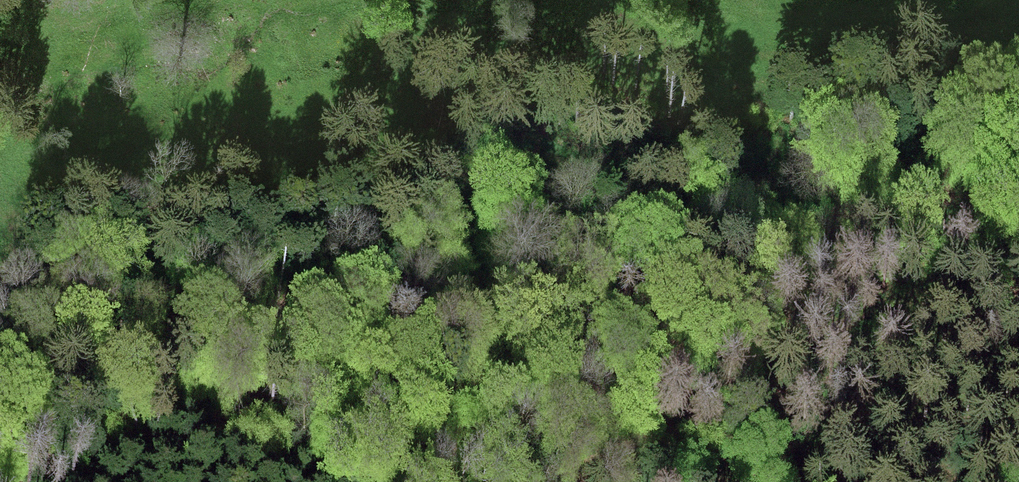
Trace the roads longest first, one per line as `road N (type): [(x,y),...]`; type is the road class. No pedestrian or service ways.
road 1 (track): [(0,407),(579,426),(684,450),(750,481)]
road 2 (track): [(1018,201),(919,201),(705,225),(665,222),(469,175),(380,141)]

